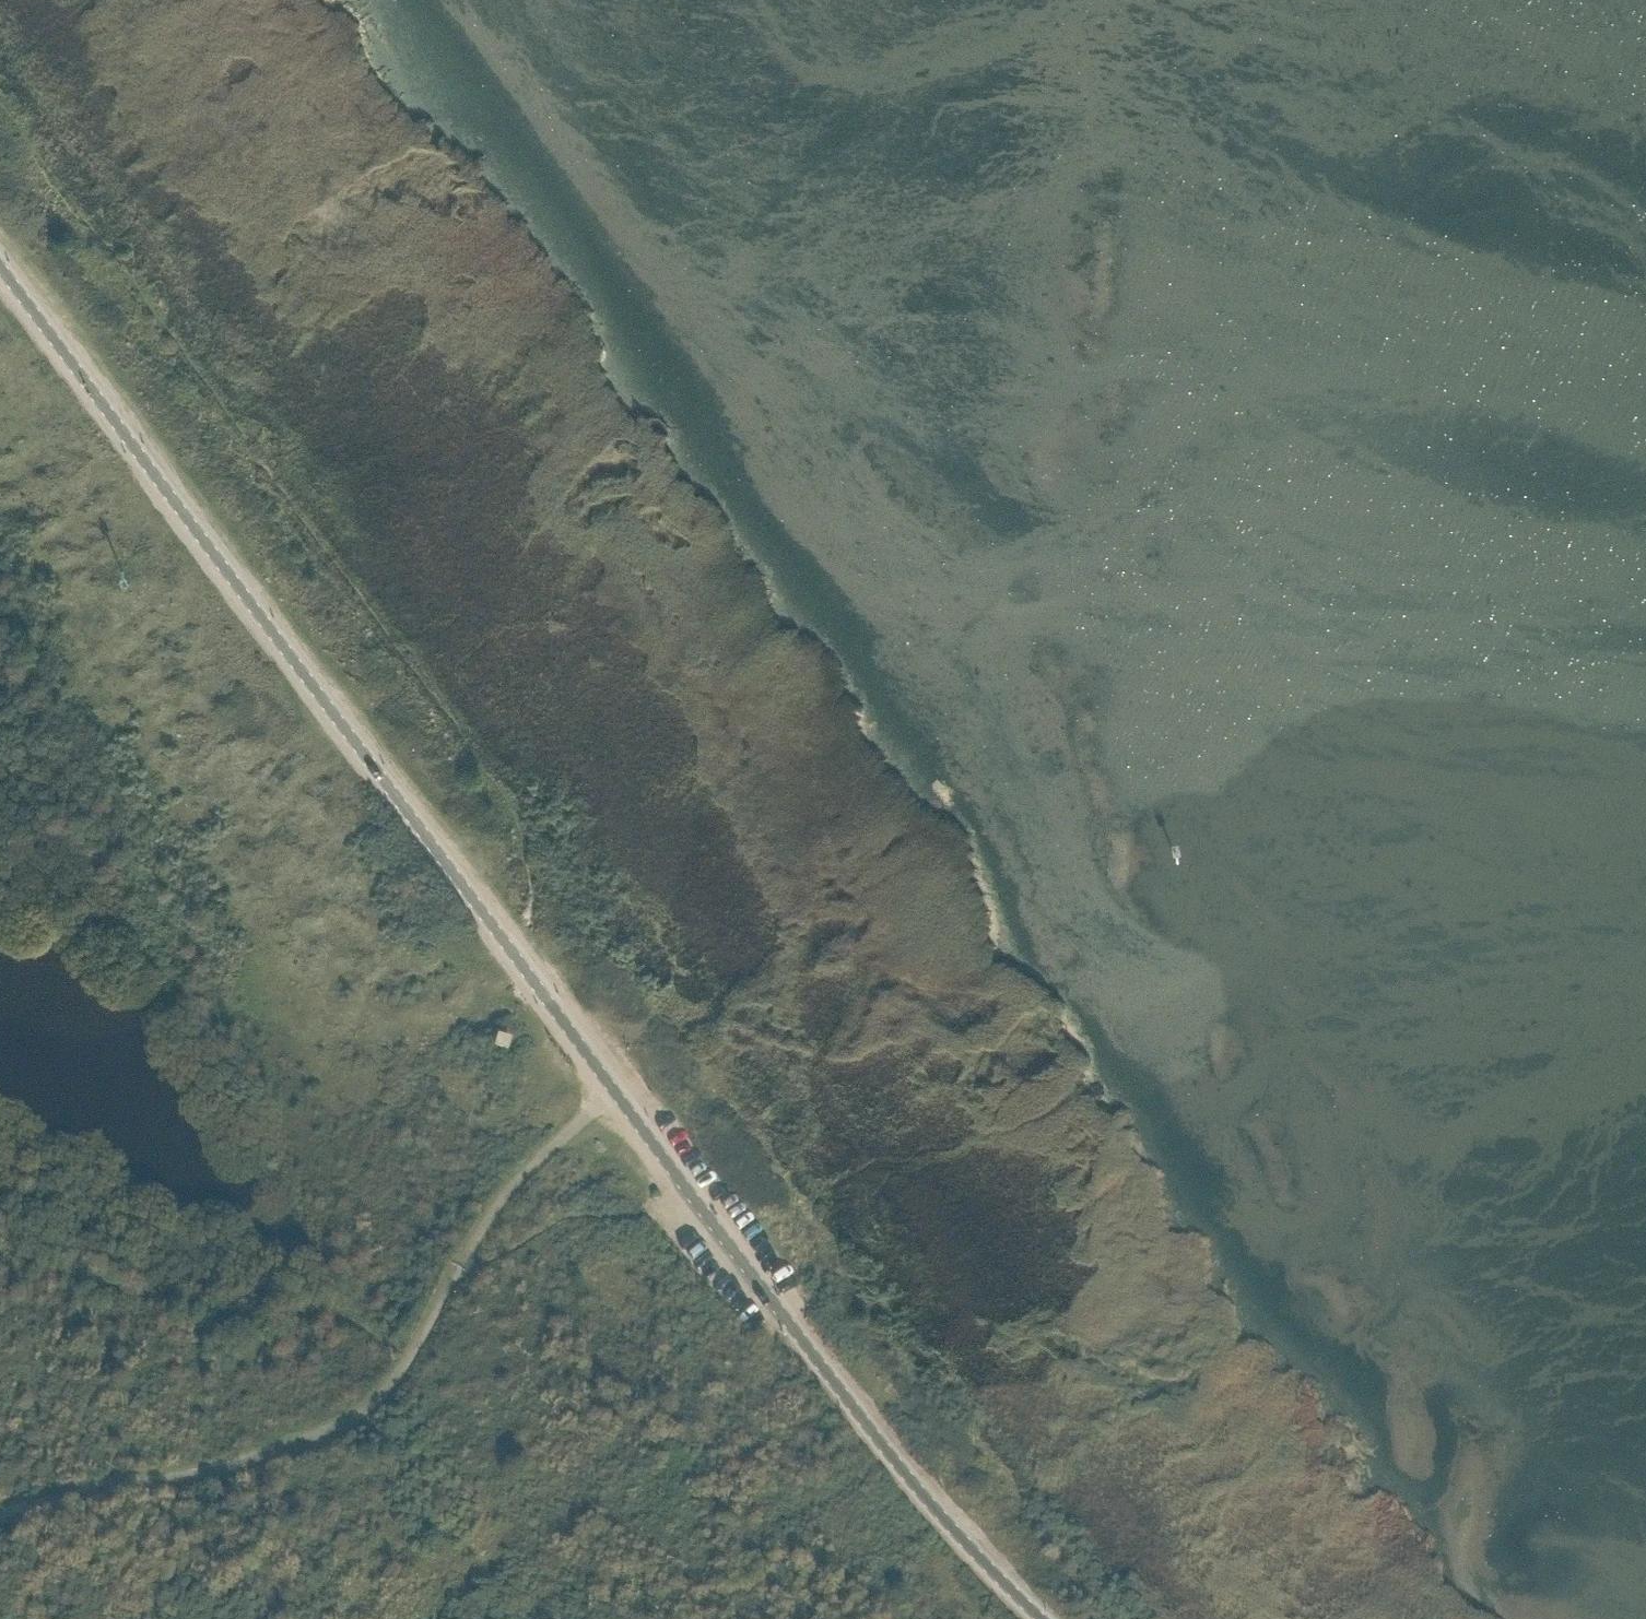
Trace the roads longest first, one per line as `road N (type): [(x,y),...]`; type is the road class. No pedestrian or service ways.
road 1 (unclassified): [(1040,1618),(927,1500),(687,1189),(0,267)]
road 2 (track): [(0,1517),(91,1489),(213,1470),(331,1432),(388,1388),(455,1277)]
road 3 (track): [(455,1277),(510,1188),(616,1094)]

